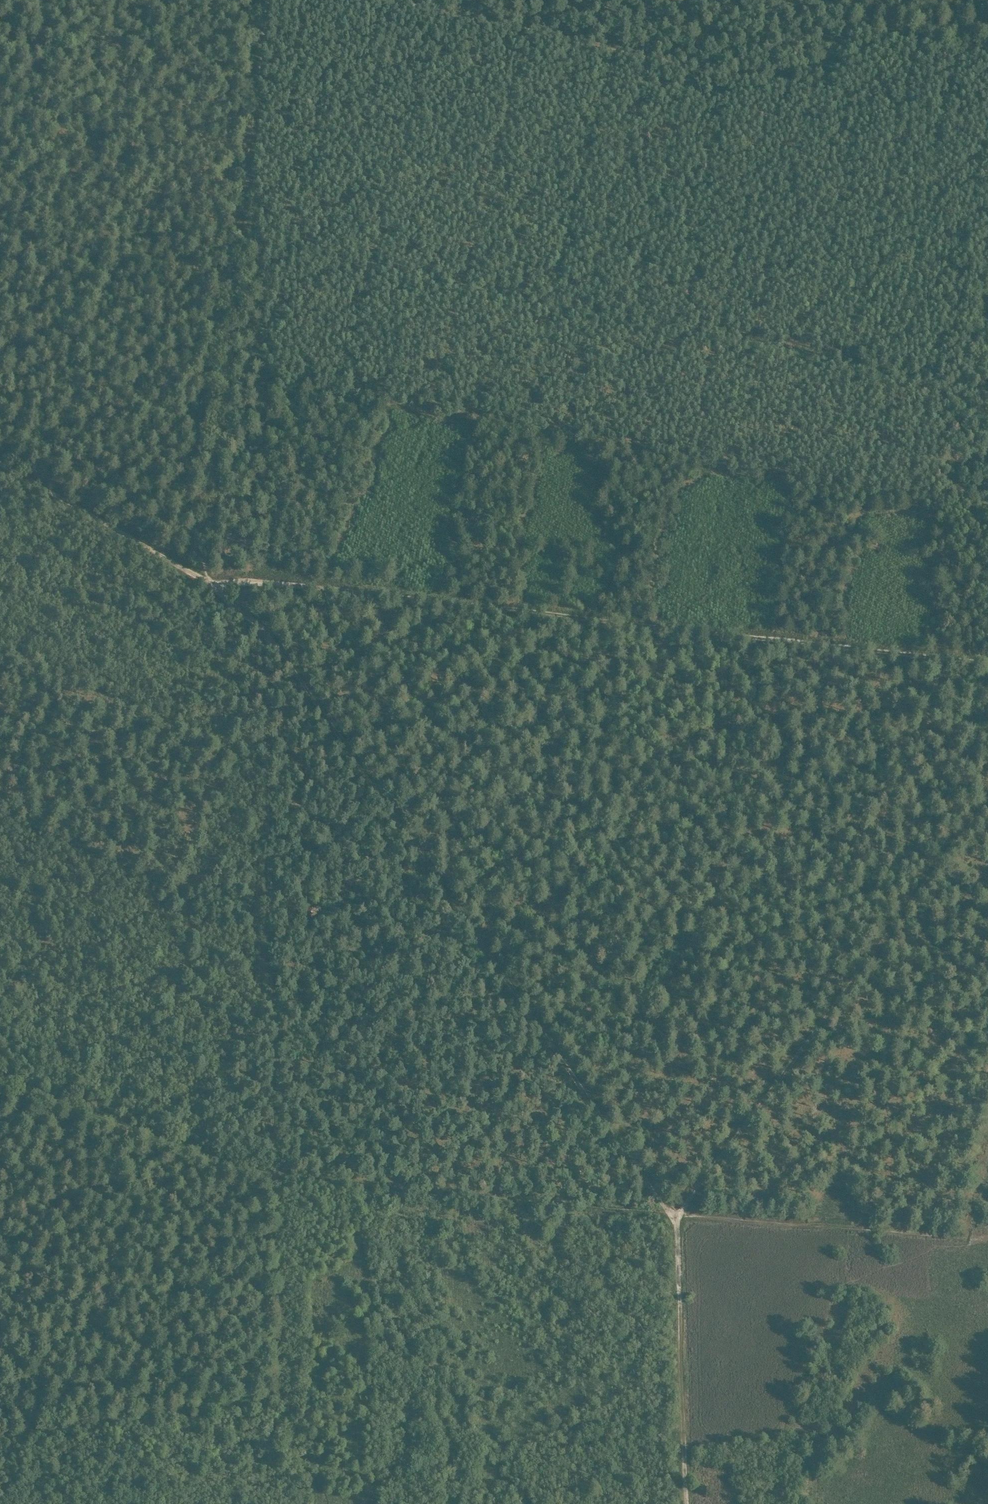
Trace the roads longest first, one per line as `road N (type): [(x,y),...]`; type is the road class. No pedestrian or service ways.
road 1 (track): [(987,664),(214,580)]
road 2 (track): [(268,639),(669,1211)]
road 3 (track): [(396,0),(987,123)]
road 4 (track): [(204,574),(270,0)]
road 5 (track): [(281,1180),(268,639)]
road 6 (track): [(281,1180),(669,1211)]
road 7 (track): [(281,1180),(0,1079)]
road 8 (track): [(689,1503),(678,1212)]
road 9 (track): [(678,1212),(964,1239)]
road 10 (track): [(204,574),(0,458)]
road 11 (track): [(283,1389),(281,1180)]

